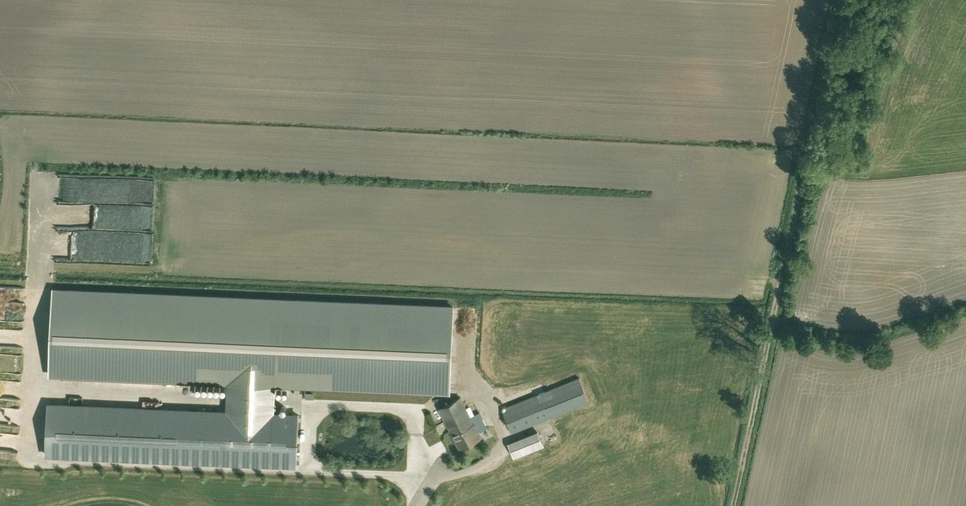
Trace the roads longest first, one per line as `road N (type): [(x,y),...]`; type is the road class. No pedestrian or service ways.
road 1 (track): [(733,505),(838,0)]

